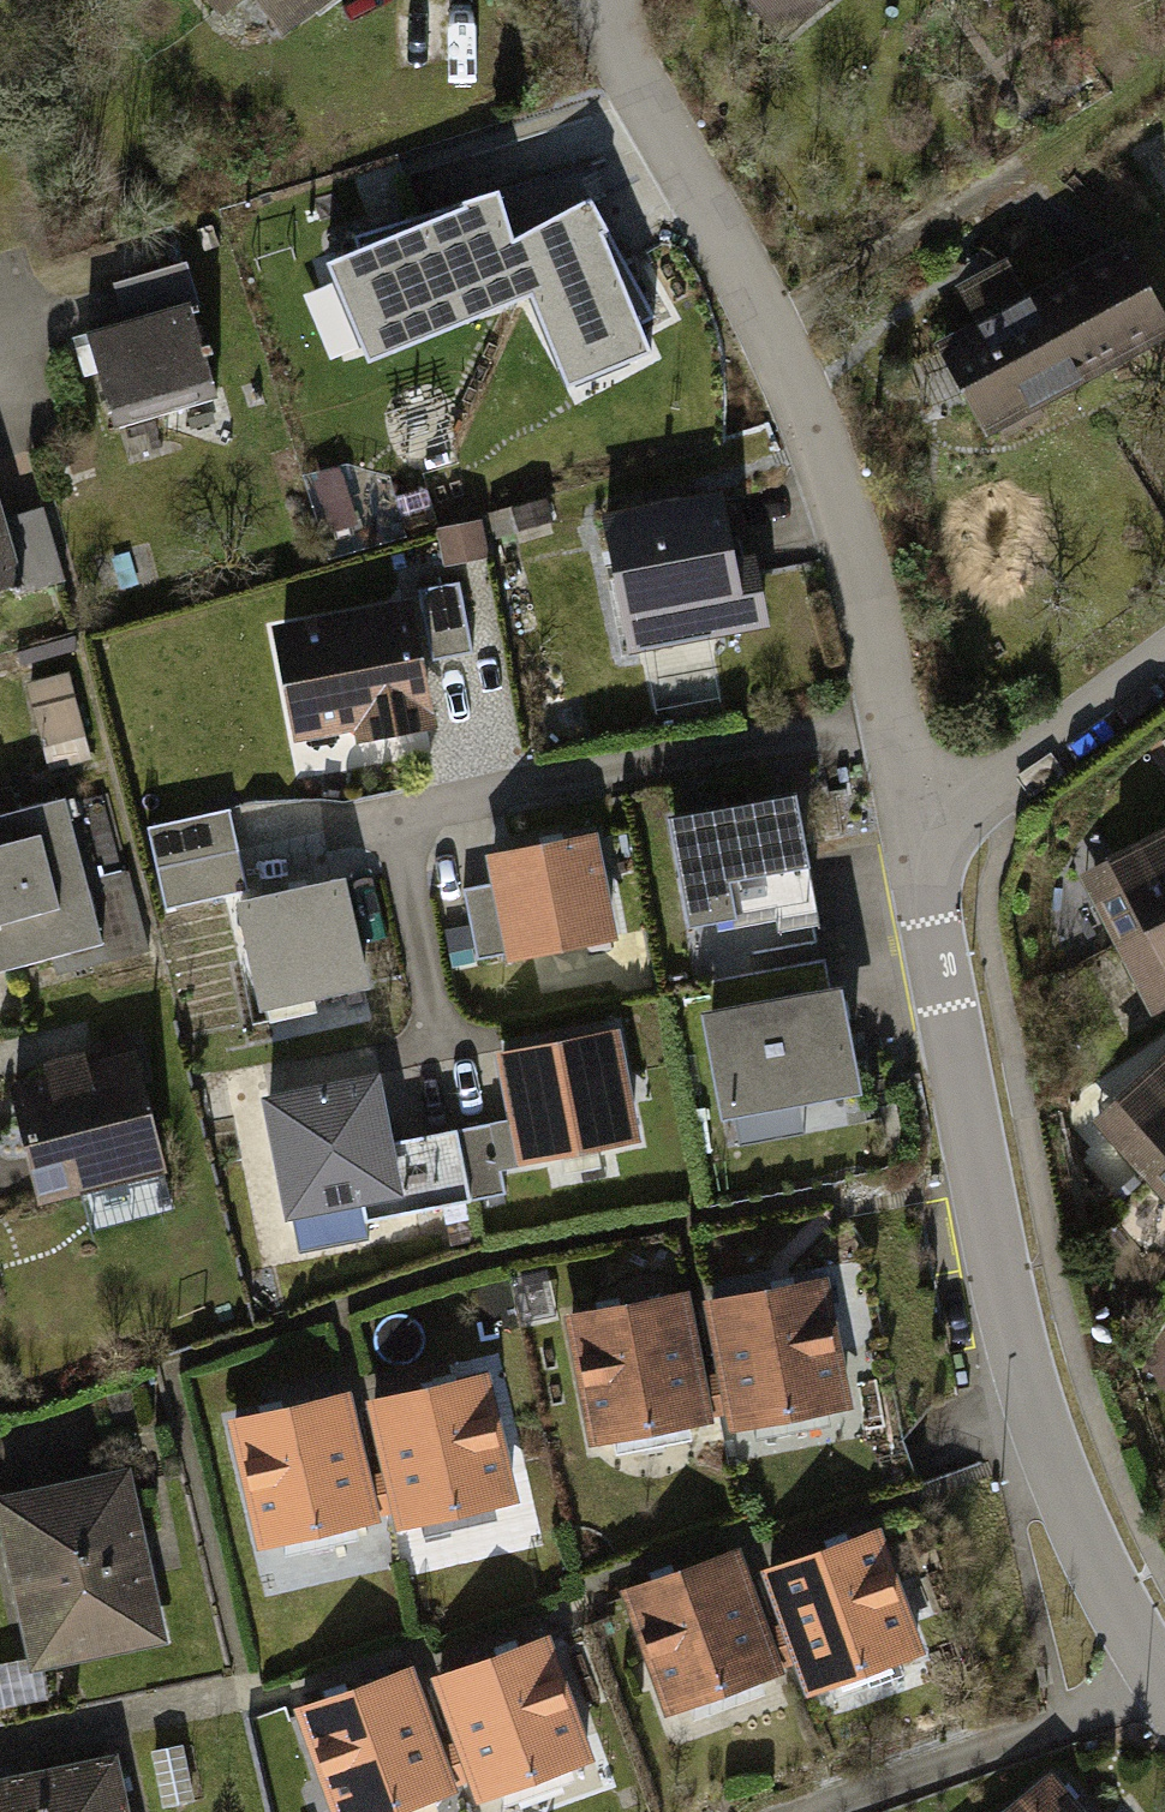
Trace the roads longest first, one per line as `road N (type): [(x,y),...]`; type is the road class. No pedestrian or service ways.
road 1 (residential): [(1164,1692),(1076,1521),(1029,1387),(910,812)]
road 2 (residential): [(910,812),(855,558),(798,396),(737,265),(605,30),(602,0)]
road 3 (residential): [(1164,663),(1007,779),(910,812)]

